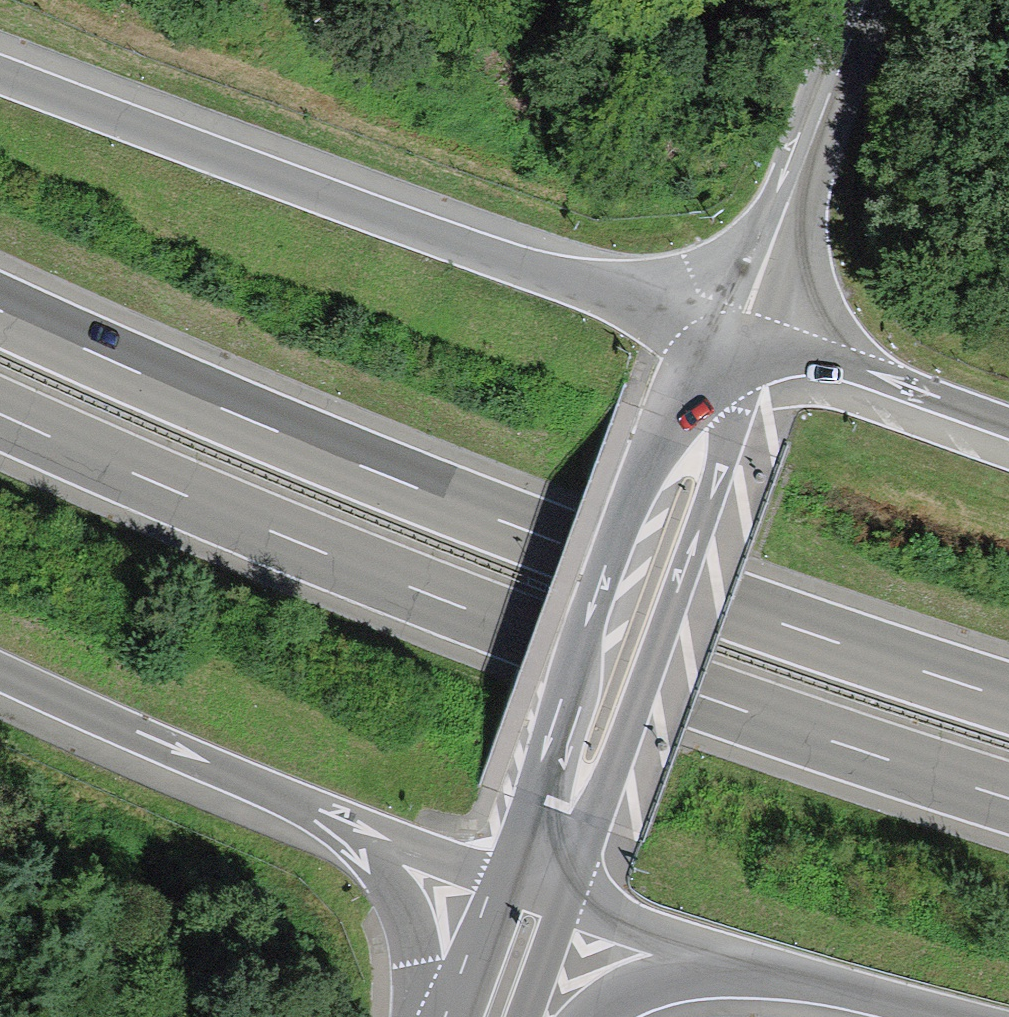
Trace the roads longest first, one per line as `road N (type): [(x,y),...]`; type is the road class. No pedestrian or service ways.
road 1 (motorway): [(1008,697),(522,527),(0,309)]
road 2 (motorway): [(0,414),(428,595),(722,707),(1008,798)]
road 3 (motorway): [(741,325),(498,257),(0,70)]
road 4 (secondary): [(741,325),(539,904)]
road 5 (motorway): [(0,671),(324,819)]
road 6 (motorway): [(1008,422),(741,325)]
road 7 (motorway): [(539,904),(768,978)]
road 8 (motorway): [(324,819),(379,865),(409,914),(440,1016)]
road 9 (motorway): [(324,819),(539,904)]
road 10 (motorway): [(768,978),(940,1016)]
road 11 (motorway): [(615,1016),(648,996),(768,978)]
road 12 (secondary): [(539,904),(498,1016)]

